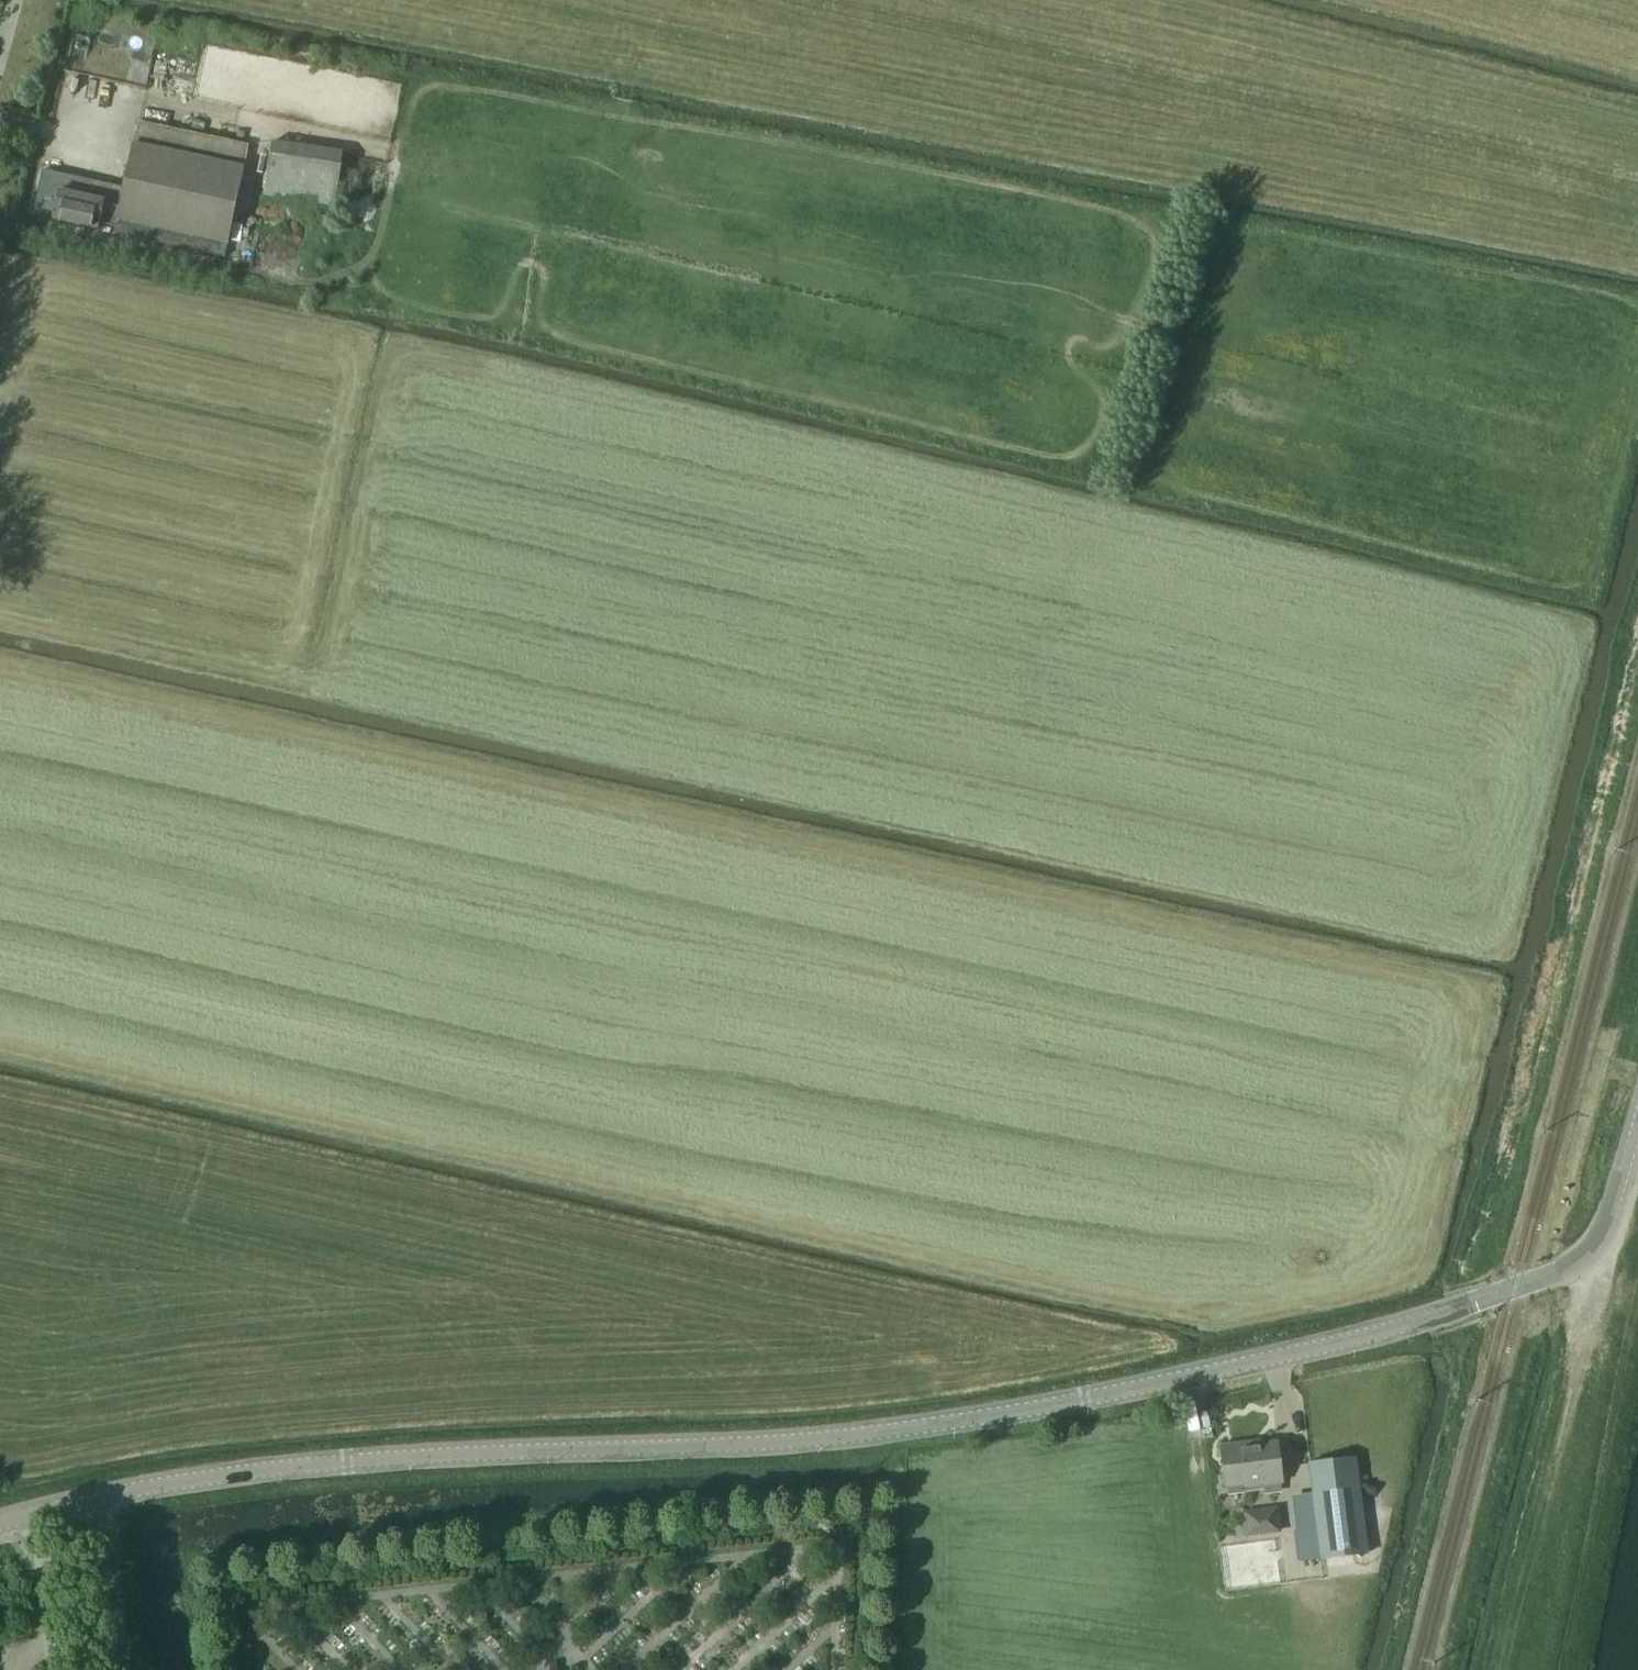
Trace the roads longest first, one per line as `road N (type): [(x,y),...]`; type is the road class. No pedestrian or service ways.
road 1 (tertiary): [(0,1522),(160,1484),(283,1466),(876,1433),(1087,1399),(1335,1344),(1517,1287),(1585,1257),(1607,1227),(1637,1126)]

